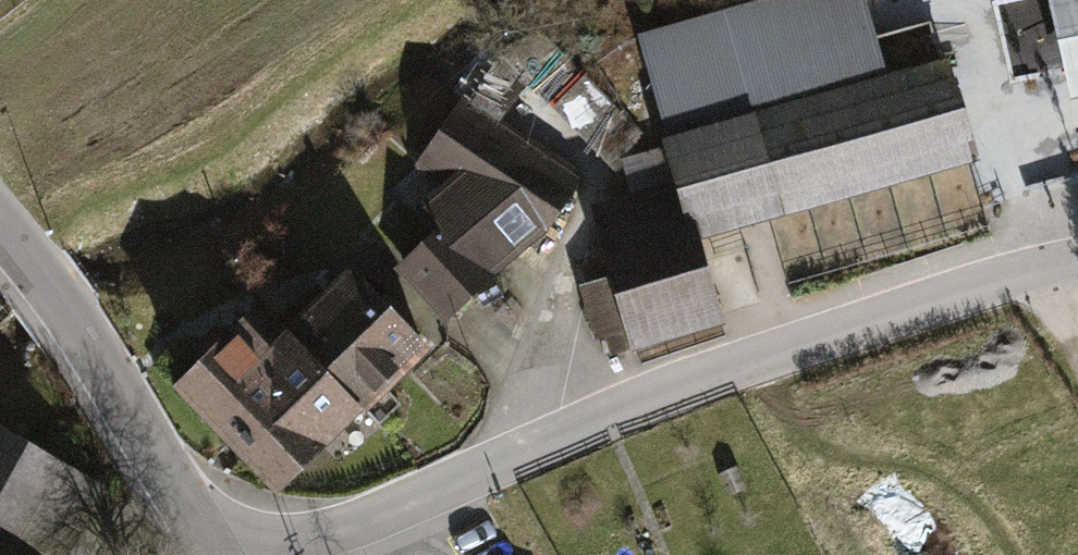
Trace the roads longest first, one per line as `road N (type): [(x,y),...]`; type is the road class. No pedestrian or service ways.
road 1 (residential): [(273,554),(739,364),(1077,262)]
road 2 (tertiary): [(0,224),(103,367),(212,554)]

